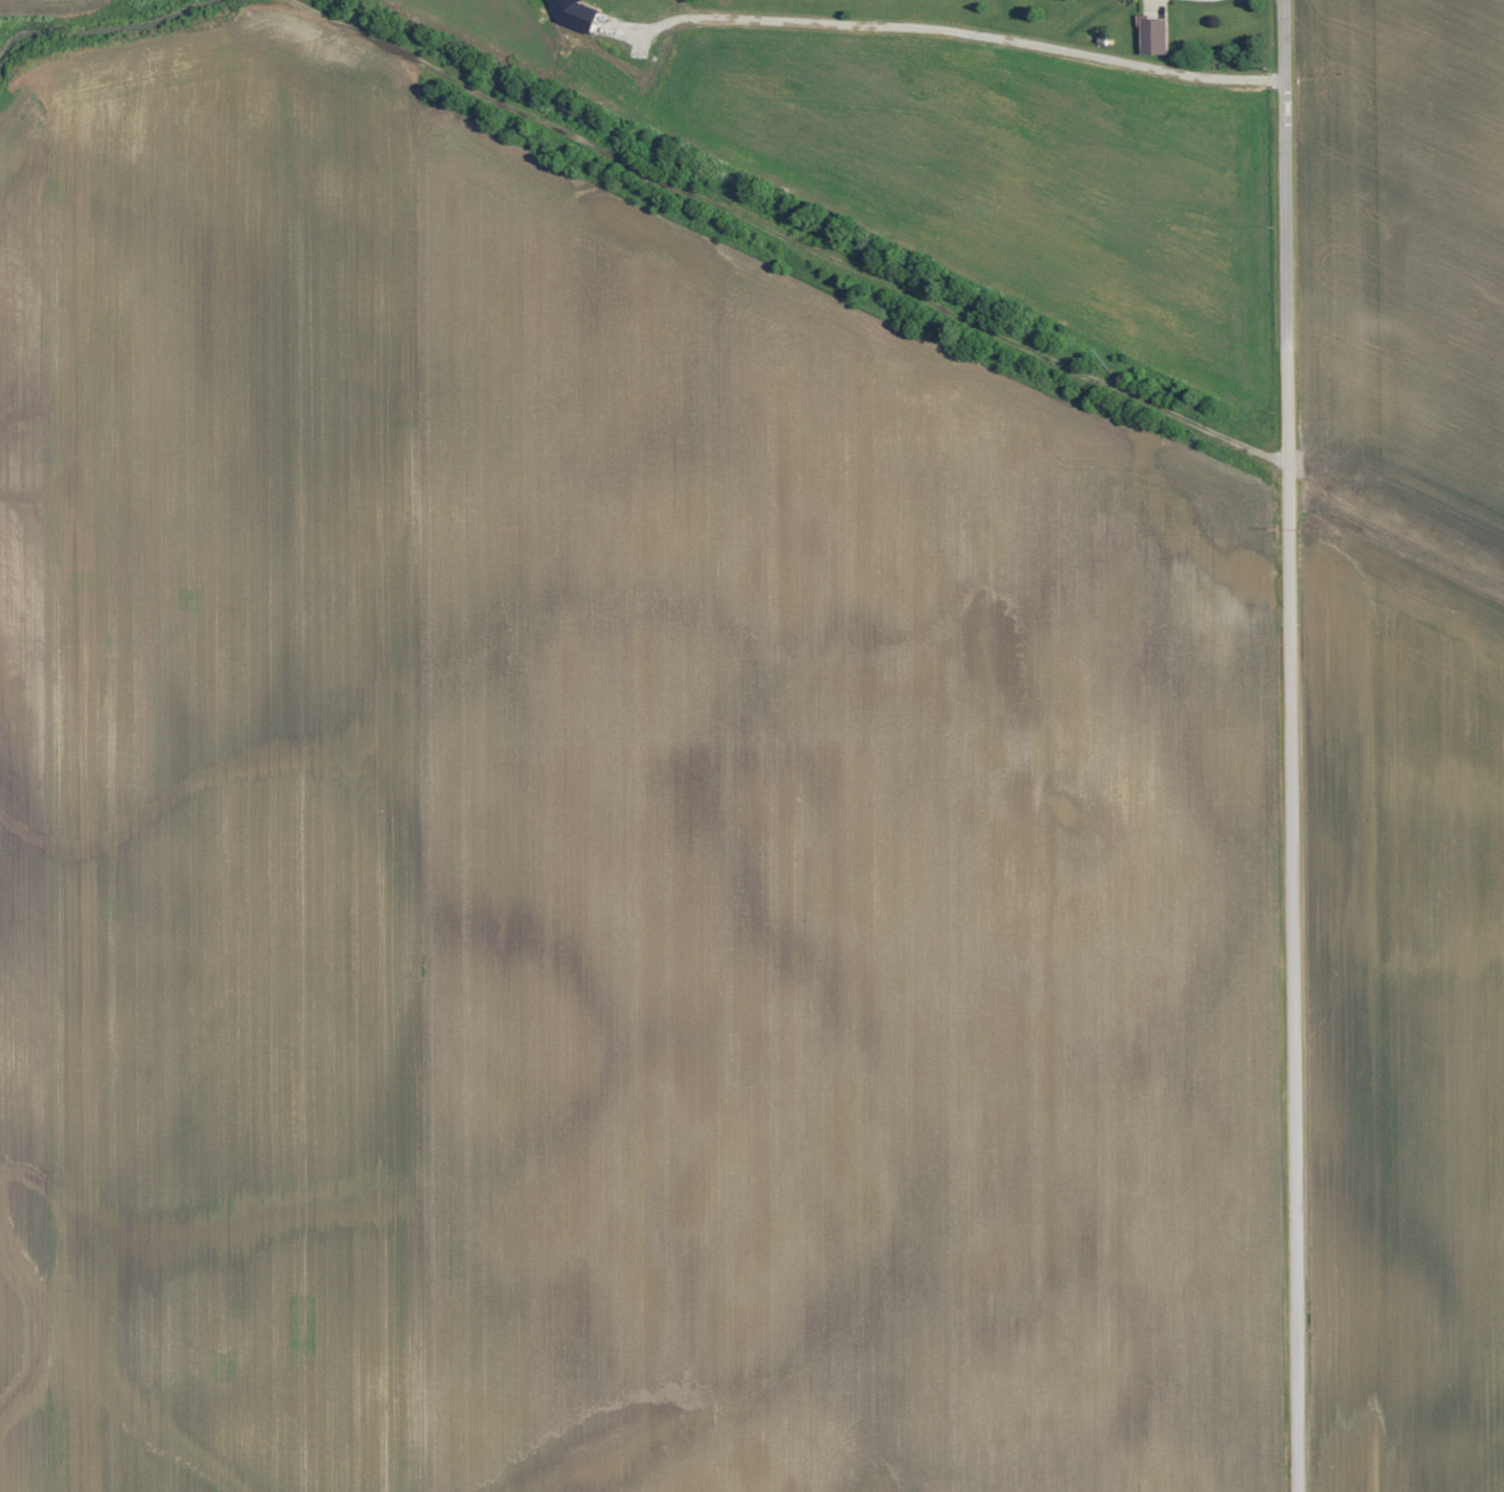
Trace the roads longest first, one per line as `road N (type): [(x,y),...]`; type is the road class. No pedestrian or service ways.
road 1 (residential): [(1299,1491),(1283,0)]

